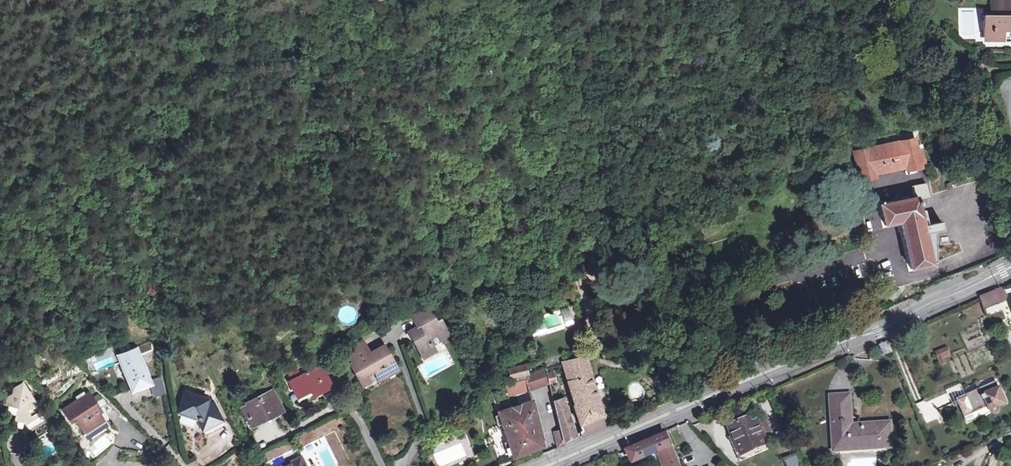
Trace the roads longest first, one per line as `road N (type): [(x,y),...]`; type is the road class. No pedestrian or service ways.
road 1 (tertiary): [(870,332),(803,349),(532,465)]
road 2 (tertiary): [(553,465),(870,332)]
road 3 (tertiary): [(870,332),(1010,267)]

